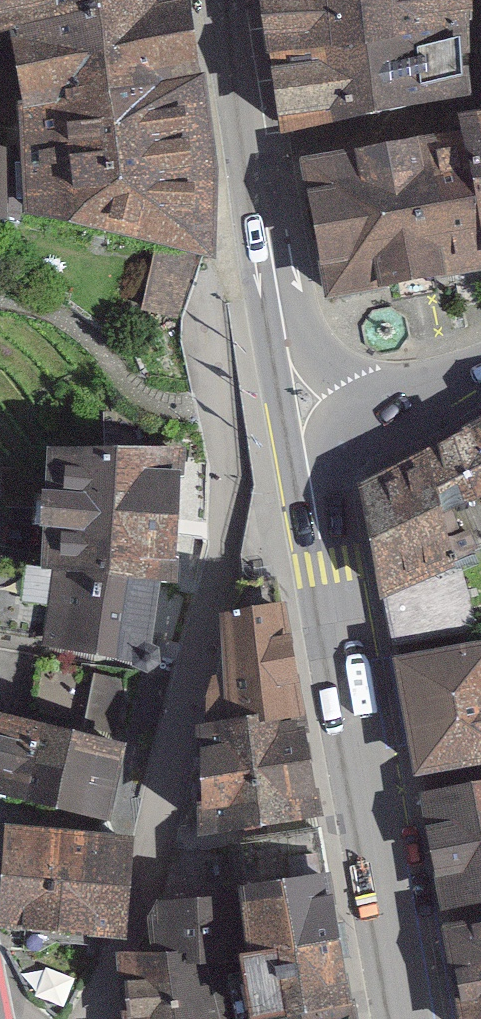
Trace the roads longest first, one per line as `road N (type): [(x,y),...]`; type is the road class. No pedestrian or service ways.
road 1 (unclassified): [(270,247),(215,289),(208,312),(225,445),(223,540),(103,1018)]
road 2 (primary): [(311,478),(409,1018)]
road 3 (primary): [(227,0),(242,138),(255,161),(270,247)]
road 4 (primary): [(277,291),(269,323),(288,439),(311,478)]
road 5 (primary): [(277,291),(302,317),(316,352),(370,400)]

